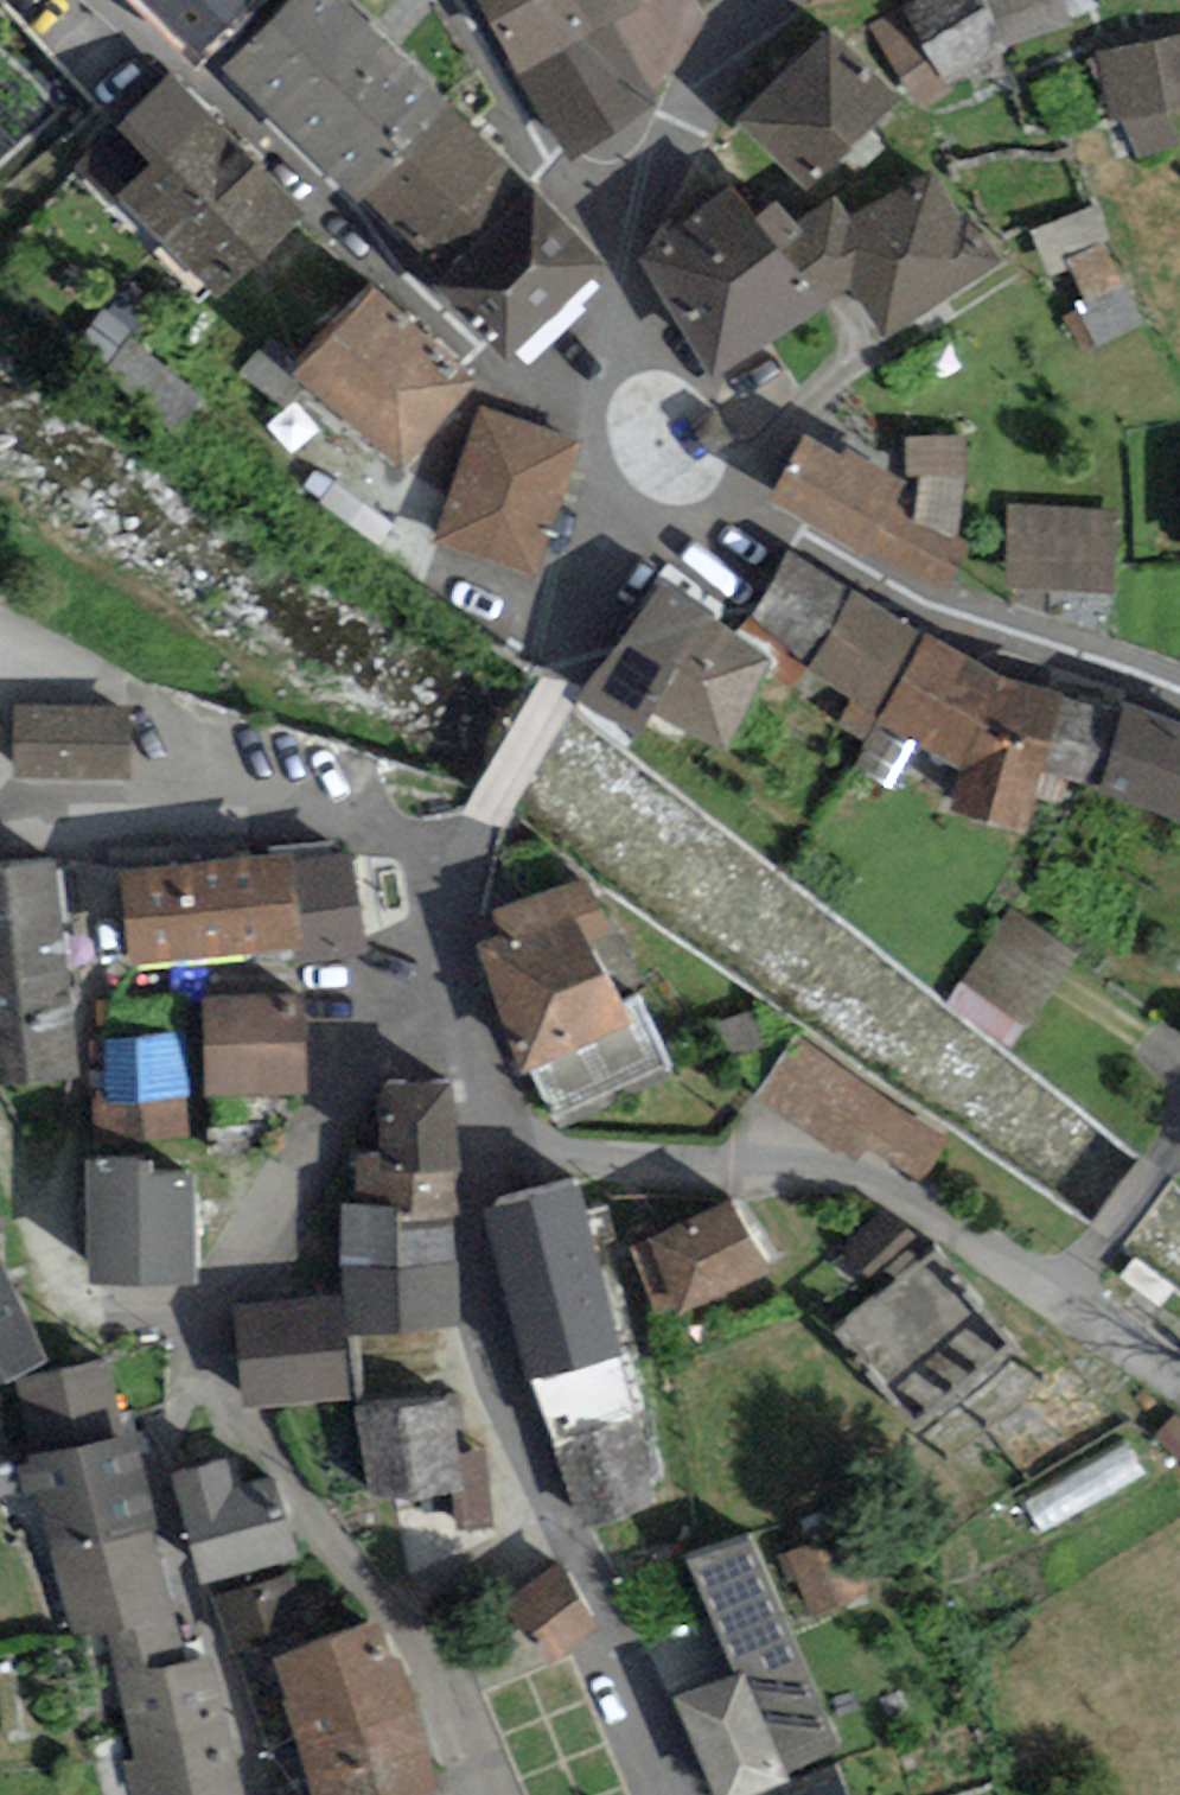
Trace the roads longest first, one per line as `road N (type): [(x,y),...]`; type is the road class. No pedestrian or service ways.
road 1 (residential): [(491,1124),(797,1159),(892,1192),(1061,1301),(1179,1399)]
road 2 (residential): [(491,1124),(474,1208),(484,1271),(559,1514),(622,1622),(689,1794)]
road 3 (residential): [(621,385),(529,382),(495,360),(127,0)]
road 4 (residential): [(634,433),(936,603),(1179,688)]
road 5 (residential): [(498,1794),(454,1681),(377,1567),(241,1411),(203,1338)]
road 6 (residential): [(634,433),(563,674),(468,860)]
road 7 (residential): [(105,827),(347,812),(468,860)]
road 8 (residential): [(162,1459),(261,1794)]
road 9 (residential): [(440,977),(247,1254)]
road 10 (residential): [(196,976),(209,1166),(217,1202),(247,1254)]
road 11 (residential): [(637,205),(558,167),(463,0)]
road 12 (residential): [(104,987),(53,1257)]
road 13 (residential): [(196,976),(440,977)]
road 14 (residential): [(162,1459),(113,1338),(53,1257)]
road 15 (residential): [(732,0),(637,205)]
road 16 (residential): [(637,205),(622,288),(621,385)]
road 17 (residential): [(105,827),(104,987)]
road 18 (residential): [(440,977),(491,1124)]
road 19 (residential): [(203,1338),(162,1459)]
road 20 (residential): [(53,1257),(0,1142)]
road 21 (residential): [(468,860),(440,977)]

